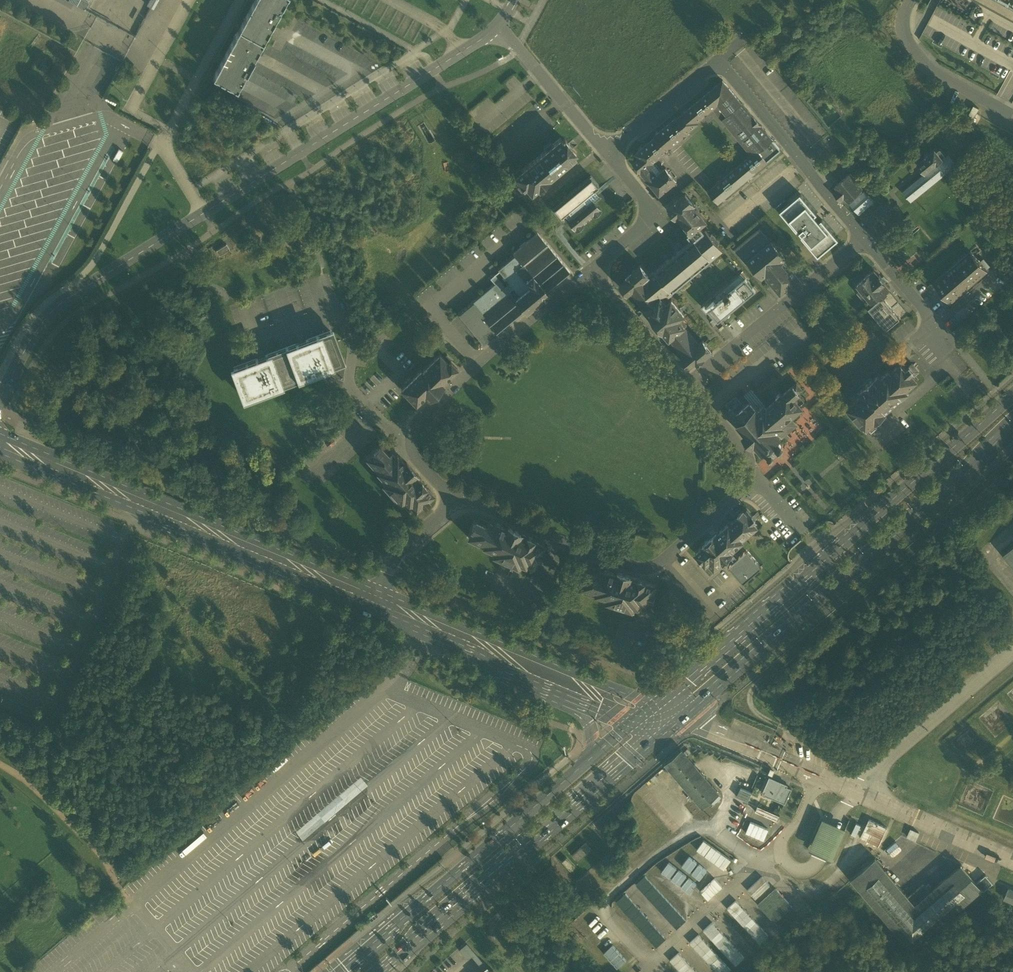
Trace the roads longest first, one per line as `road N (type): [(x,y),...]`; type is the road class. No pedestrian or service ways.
road 1 (unclassified): [(0,399),(37,331),(62,303),(494,30)]
road 2 (primary): [(1012,392),(654,704)]
road 3 (residential): [(457,498),(633,566),(655,564),(749,480),(748,458),(688,382)]
road 4 (primary): [(675,717),(1012,420)]
road 5 (unclassified): [(378,591),(0,433)]
road 6 (unclassified): [(0,453),(371,610)]
road 7 (primary): [(377,971),(675,717)]
road 8 (residential): [(608,153),(721,64),(865,240)]
road 9 (primary): [(593,761),(341,971)]
road 10 (residential): [(592,268),(415,425),(415,456),(457,498)]
road 11 (unclassified): [(654,704),(378,591)]
road 12 (unclassified): [(371,610),(581,704)]
road 13 (residential): [(688,382),(865,240)]
road 14 (unclassified): [(910,0),(903,35),(933,71),(1012,113)]
road 15 (residential): [(494,30),(518,45),(608,153)]
road 16 (residential): [(608,153),(649,216),(592,268)]
road 17 (residential): [(688,382),(592,268)]
road 18 (residential): [(865,240),(929,313),(936,339)]
road 19 (residential): [(378,591),(399,550),(457,498)]

